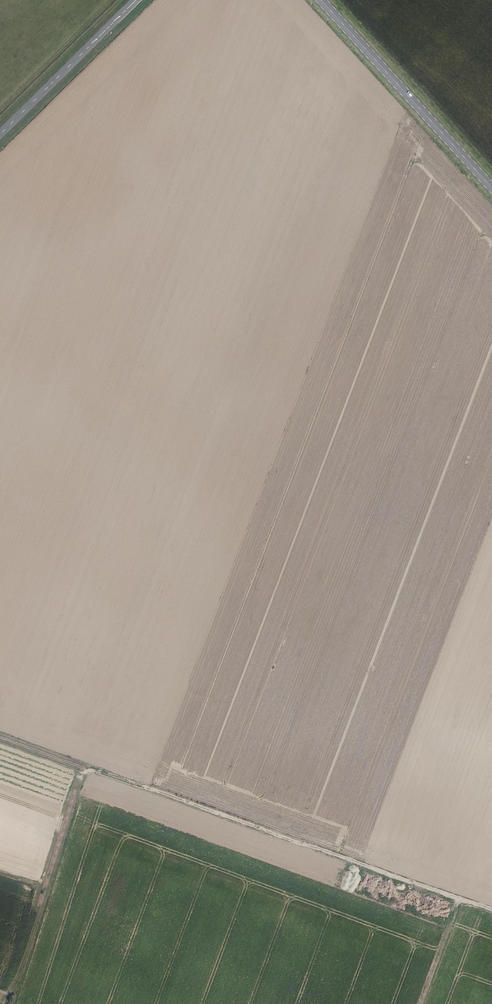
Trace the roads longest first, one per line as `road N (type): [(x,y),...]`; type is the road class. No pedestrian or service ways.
road 1 (track): [(85,766),(491,909)]
road 2 (primary): [(491,187),(322,0)]
road 3 (track): [(12,1003),(66,804),(85,766)]

